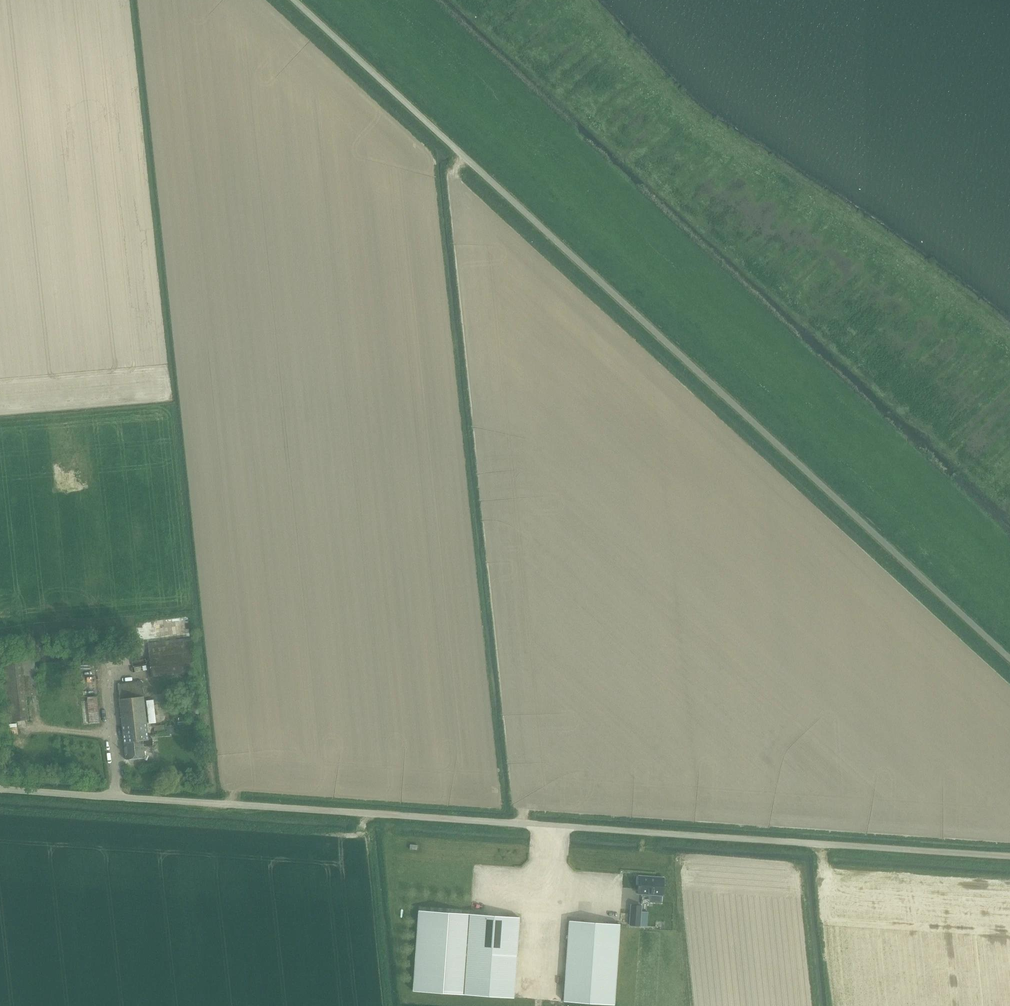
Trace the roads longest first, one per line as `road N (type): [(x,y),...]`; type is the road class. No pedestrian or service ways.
road 1 (unclassified): [(1009,856),(0,789)]
road 2 (unclassified): [(1009,659),(297,0)]
road 3 (track): [(344,0),(1009,613)]
road 4 (track): [(406,1005),(387,814)]

